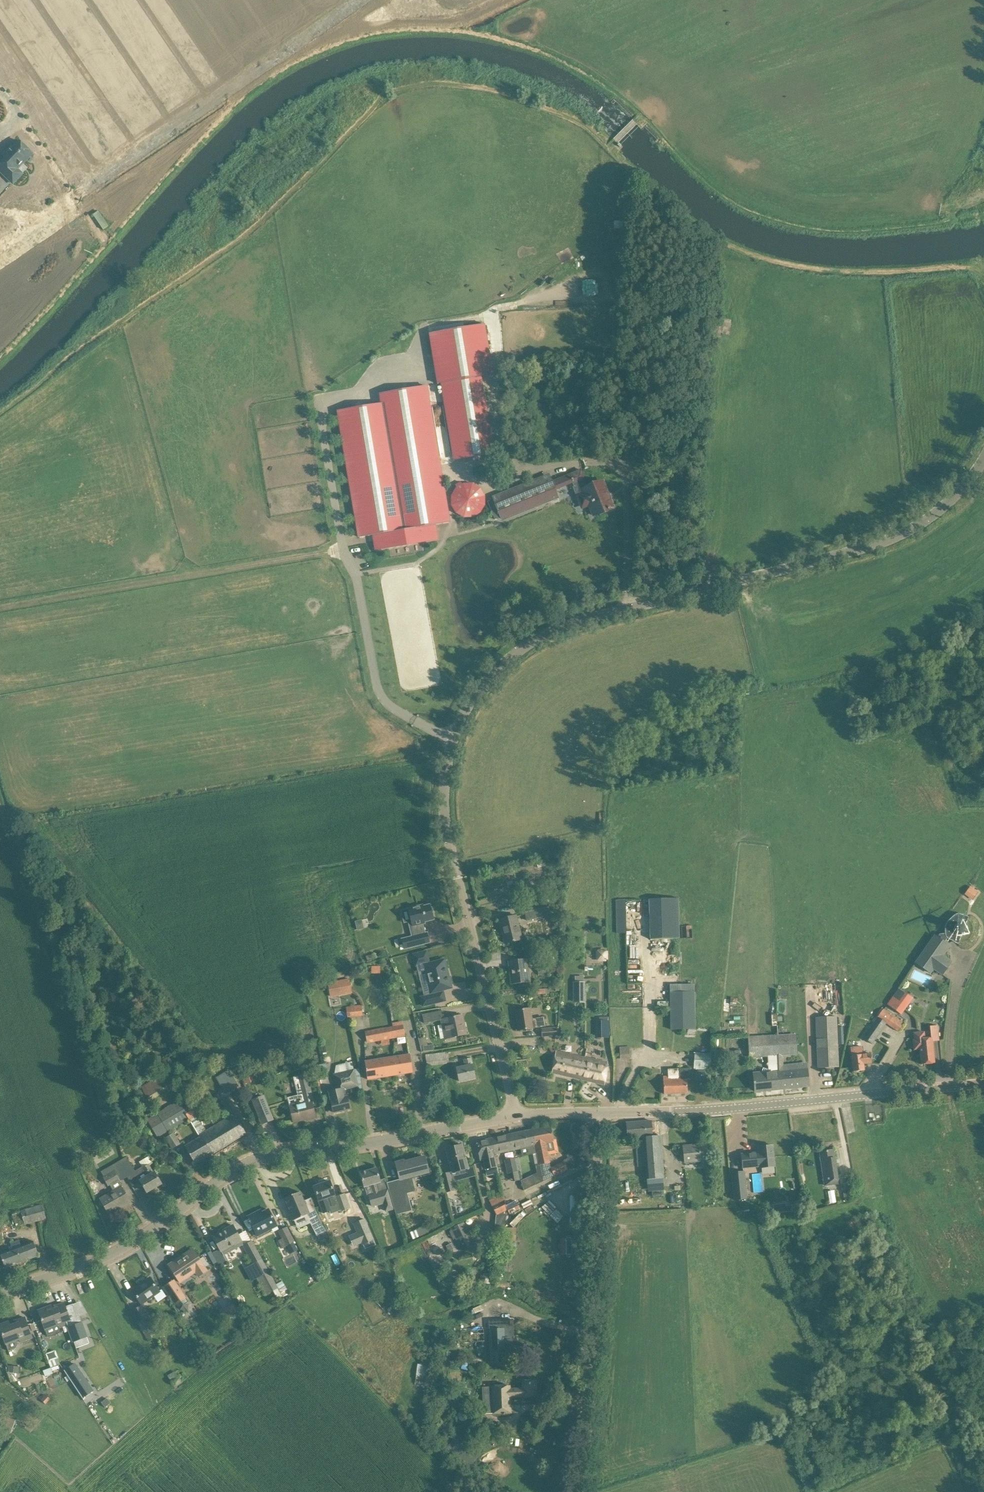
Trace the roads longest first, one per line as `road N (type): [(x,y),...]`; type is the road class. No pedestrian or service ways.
road 1 (track): [(983,266),(846,271),(746,251),(674,207),(550,96),(504,78),(413,70),(342,89),(290,113),(251,145),(205,197),(203,216),(166,241),(0,425)]
road 2 (tertiary): [(517,1115),(445,815),(455,733),(479,690),(518,651),(562,626),(857,550),(919,526),(983,459)]
road 3 (tertiary): [(0,1295),(141,1237),(260,1157),(517,1115)]
road 4 (tertiary): [(597,1113),(983,1083)]
road 5 (tertiary): [(570,1491),(587,1390),(597,1113)]

